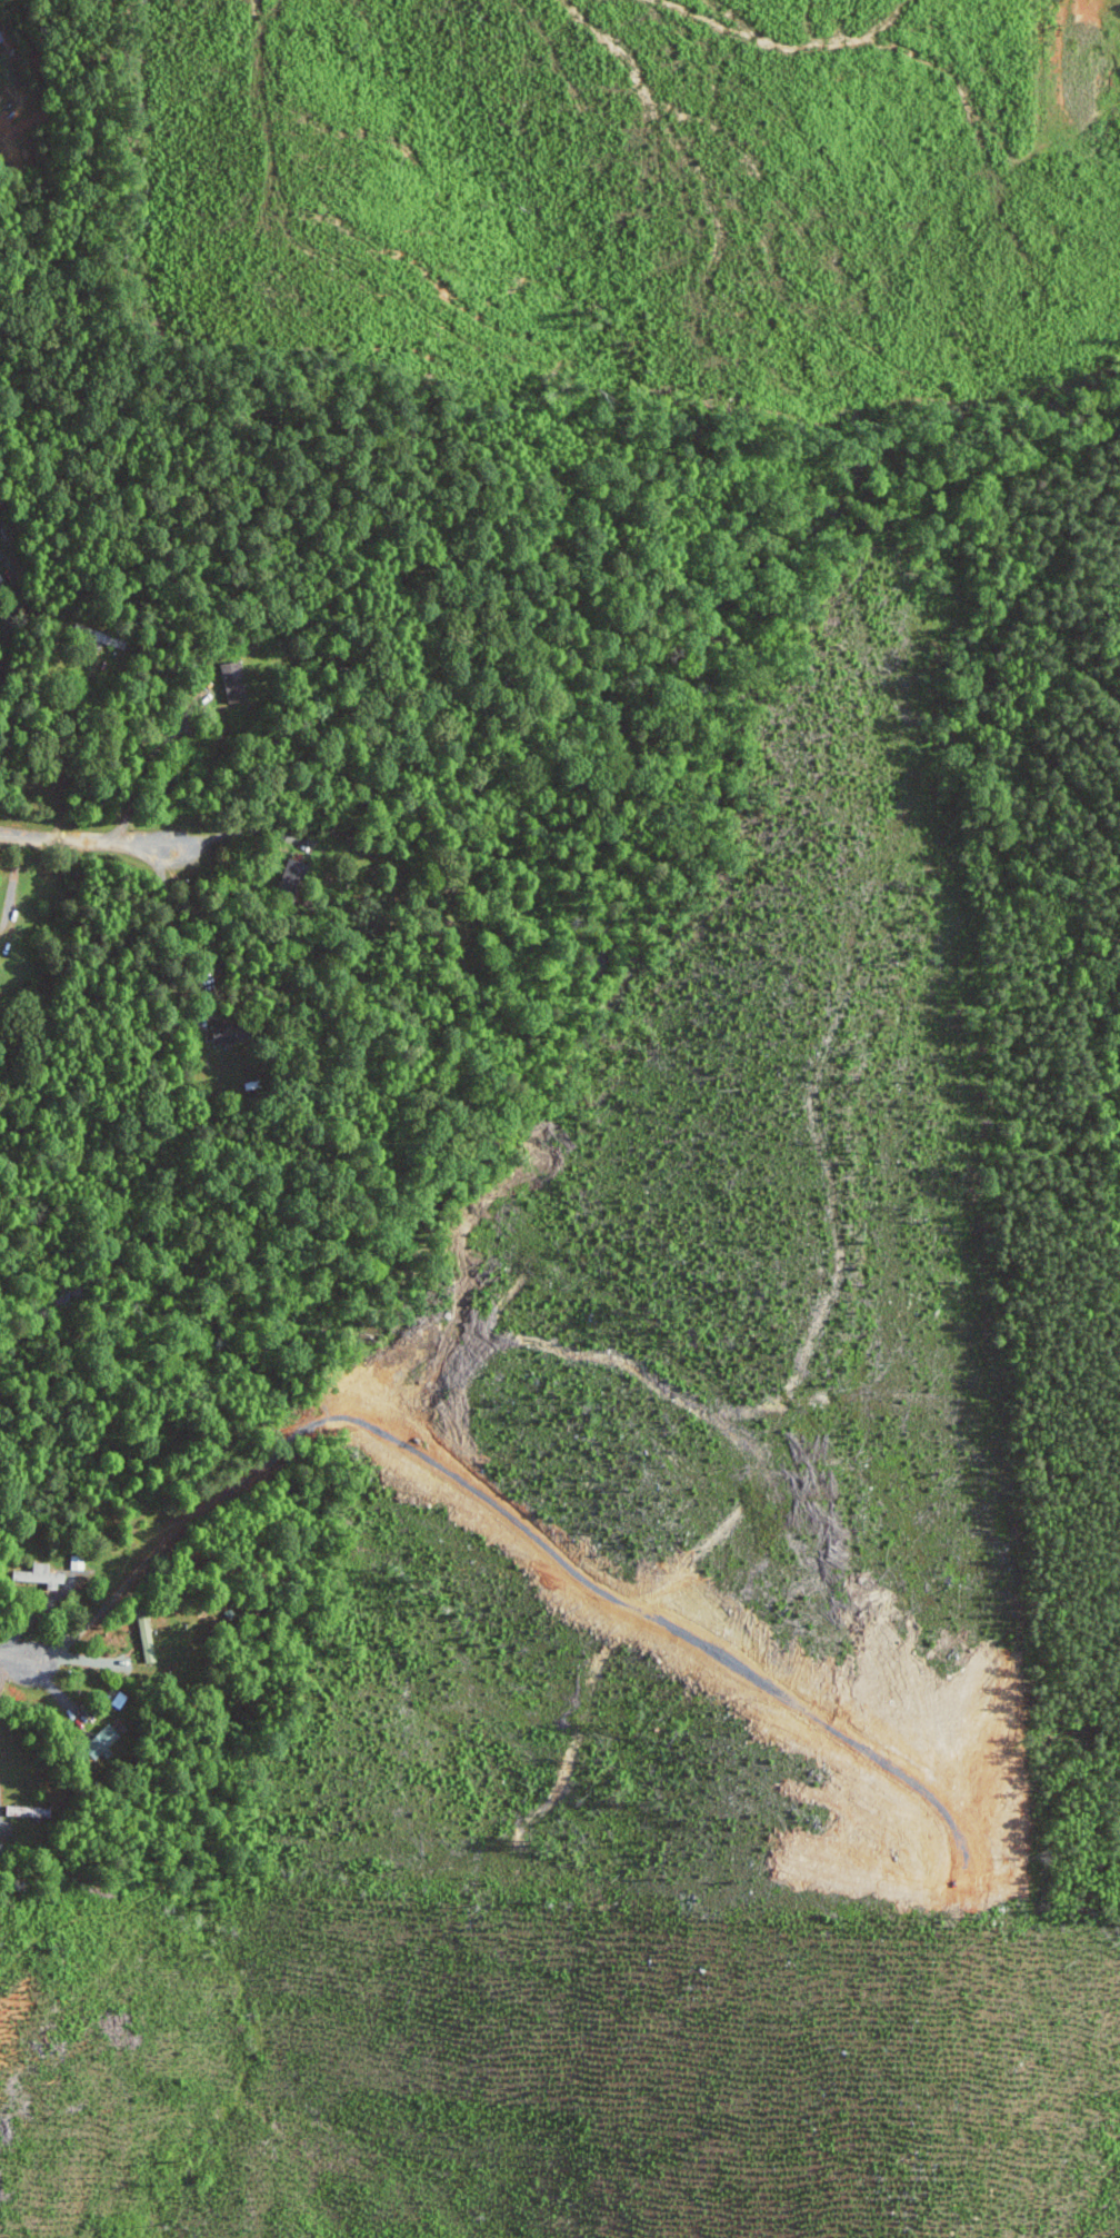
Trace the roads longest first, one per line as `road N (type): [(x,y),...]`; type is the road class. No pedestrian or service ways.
road 1 (residential): [(0,833),(174,842)]

